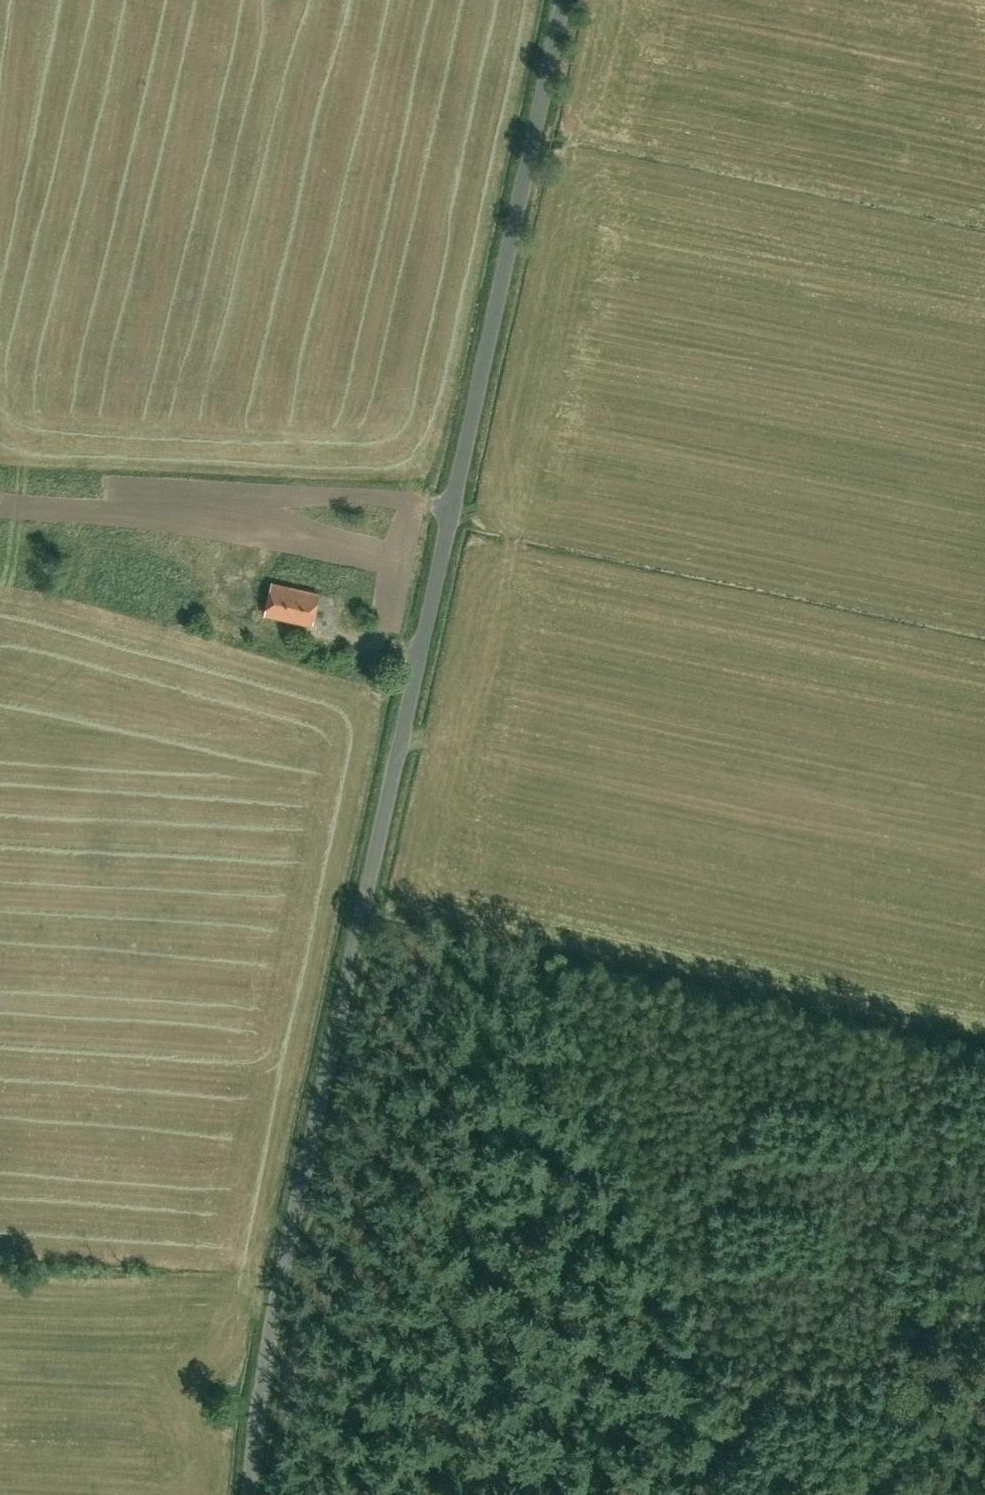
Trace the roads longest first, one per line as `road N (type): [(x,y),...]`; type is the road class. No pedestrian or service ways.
road 1 (unclassified): [(248,1494),(281,1285),(564,0)]

